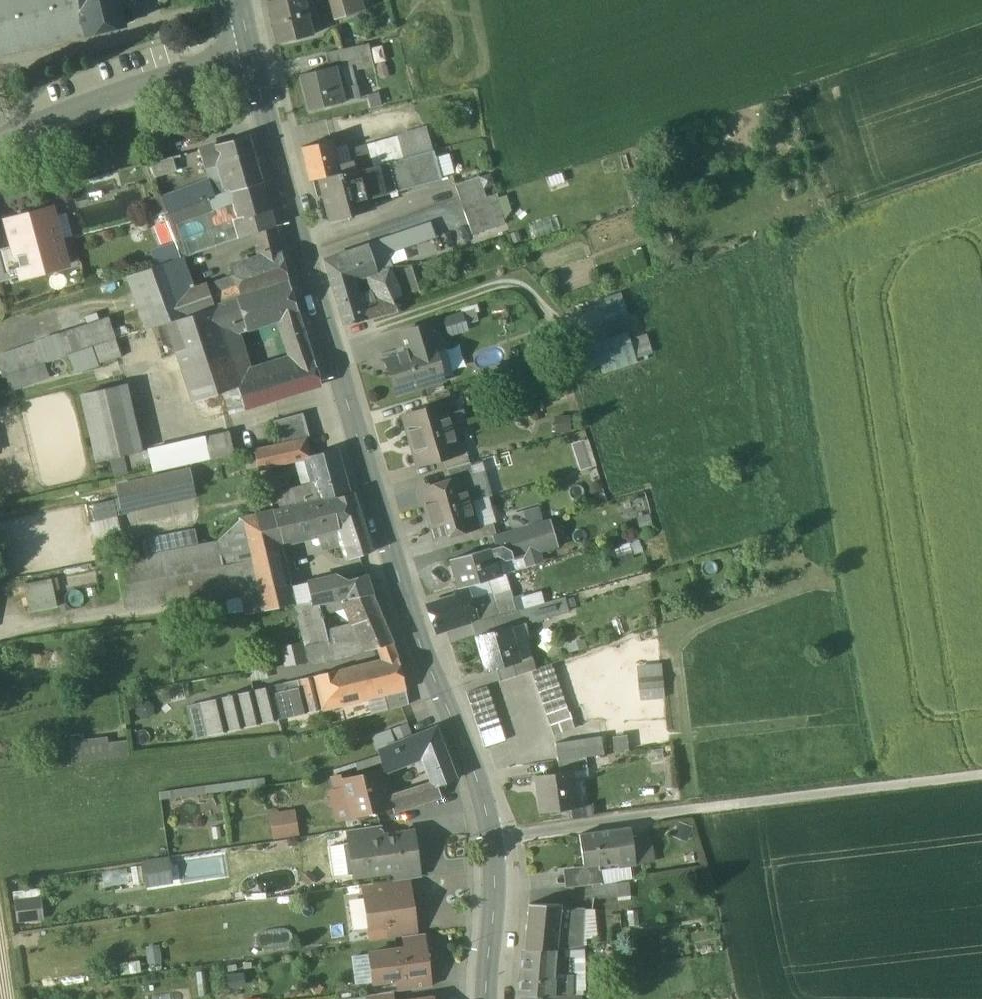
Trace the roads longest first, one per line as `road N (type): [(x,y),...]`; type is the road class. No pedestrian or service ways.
road 1 (secondary): [(487,998),(493,915),(487,808),(417,628),(250,50)]
road 2 (track): [(491,838),(981,775)]
road 3 (residential): [(250,50),(0,145)]

